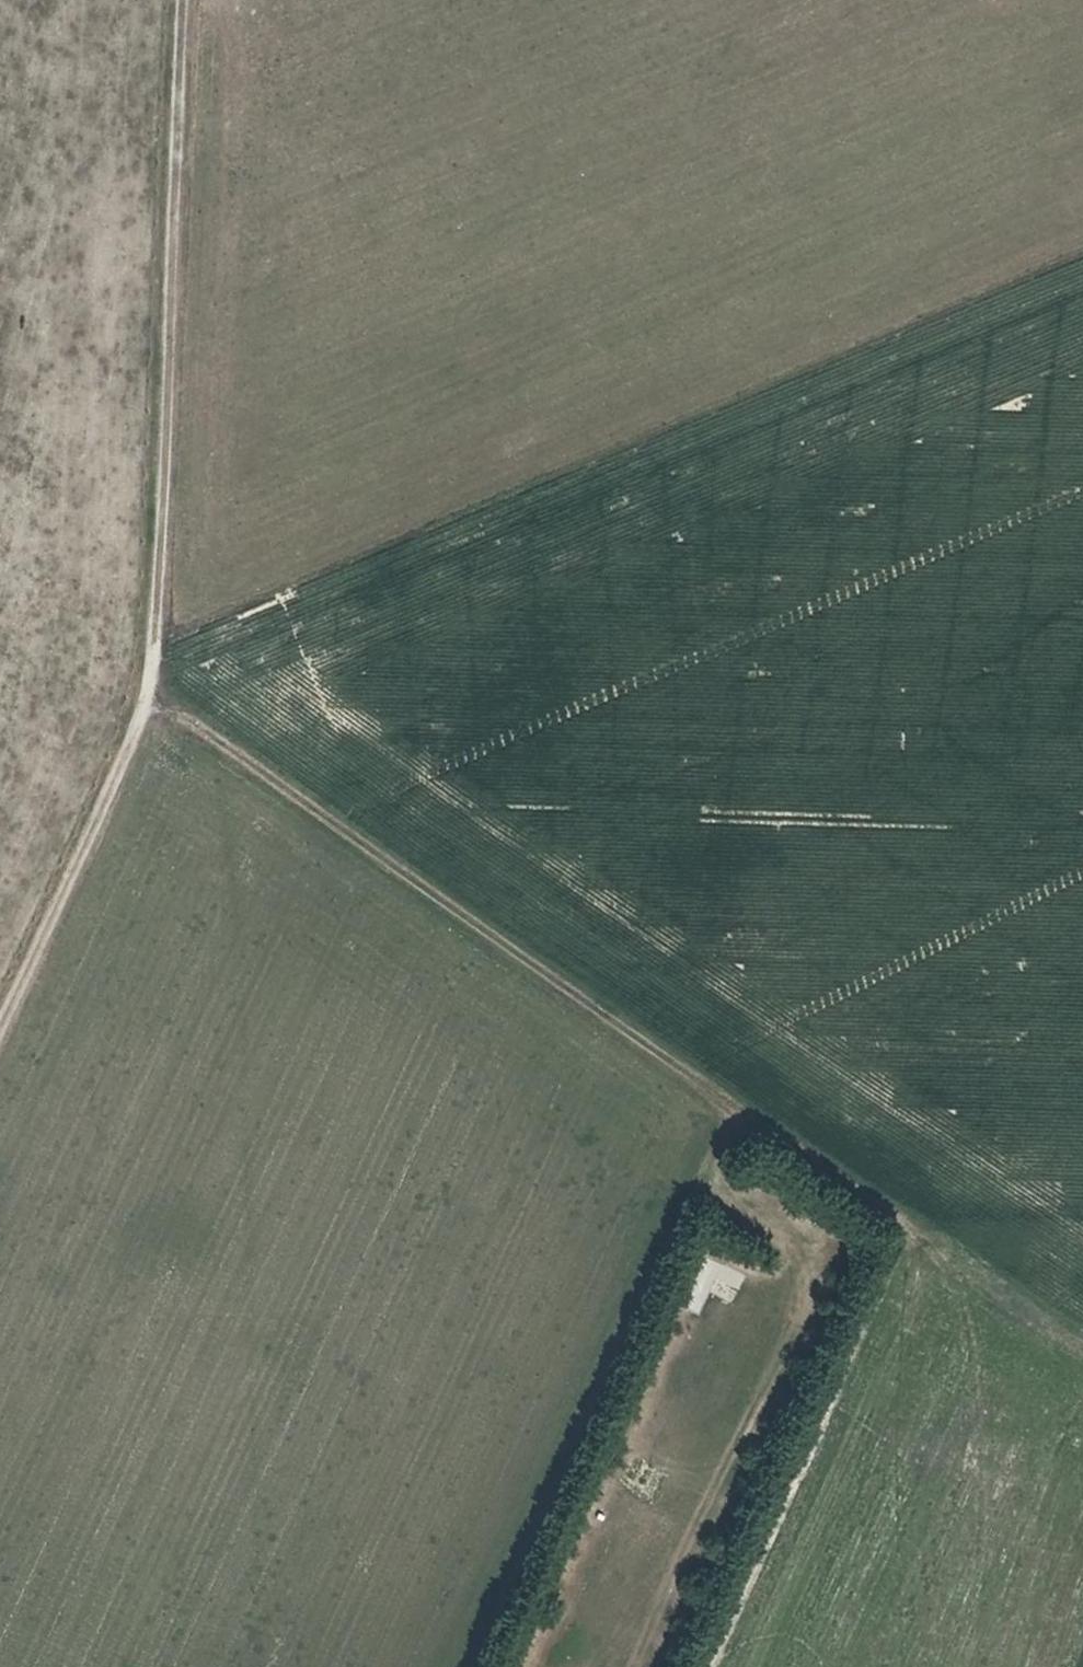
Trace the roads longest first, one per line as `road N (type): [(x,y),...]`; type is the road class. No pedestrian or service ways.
road 1 (track): [(0,1014),(143,679),(175,0)]

